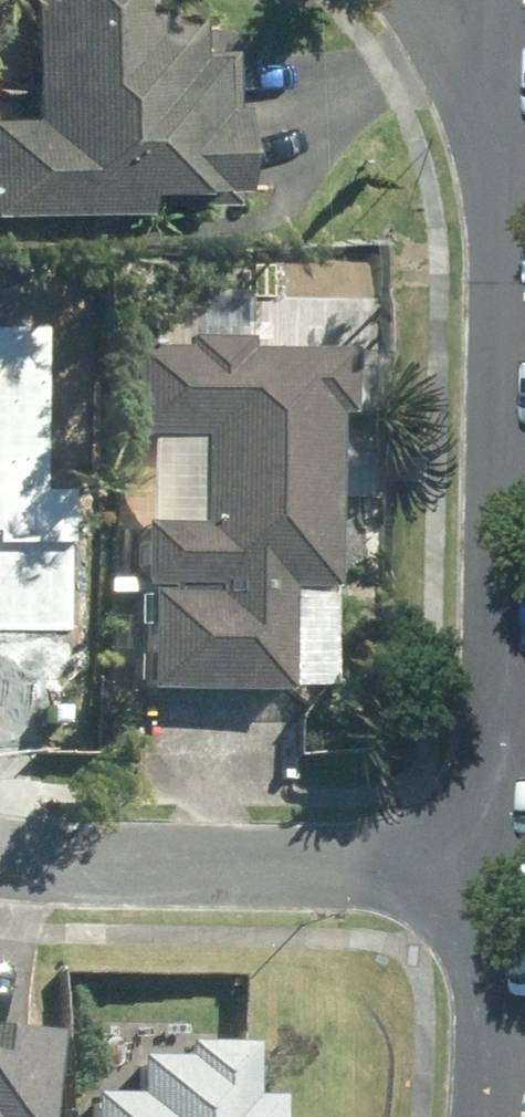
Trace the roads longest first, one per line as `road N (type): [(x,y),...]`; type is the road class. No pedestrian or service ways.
road 1 (residential): [(507,114),(488,865)]
road 2 (residential): [(0,855),(79,865),(488,865)]
road 3 (residential): [(488,865),(485,1116)]
road 4 (residential): [(507,114),(413,0)]

